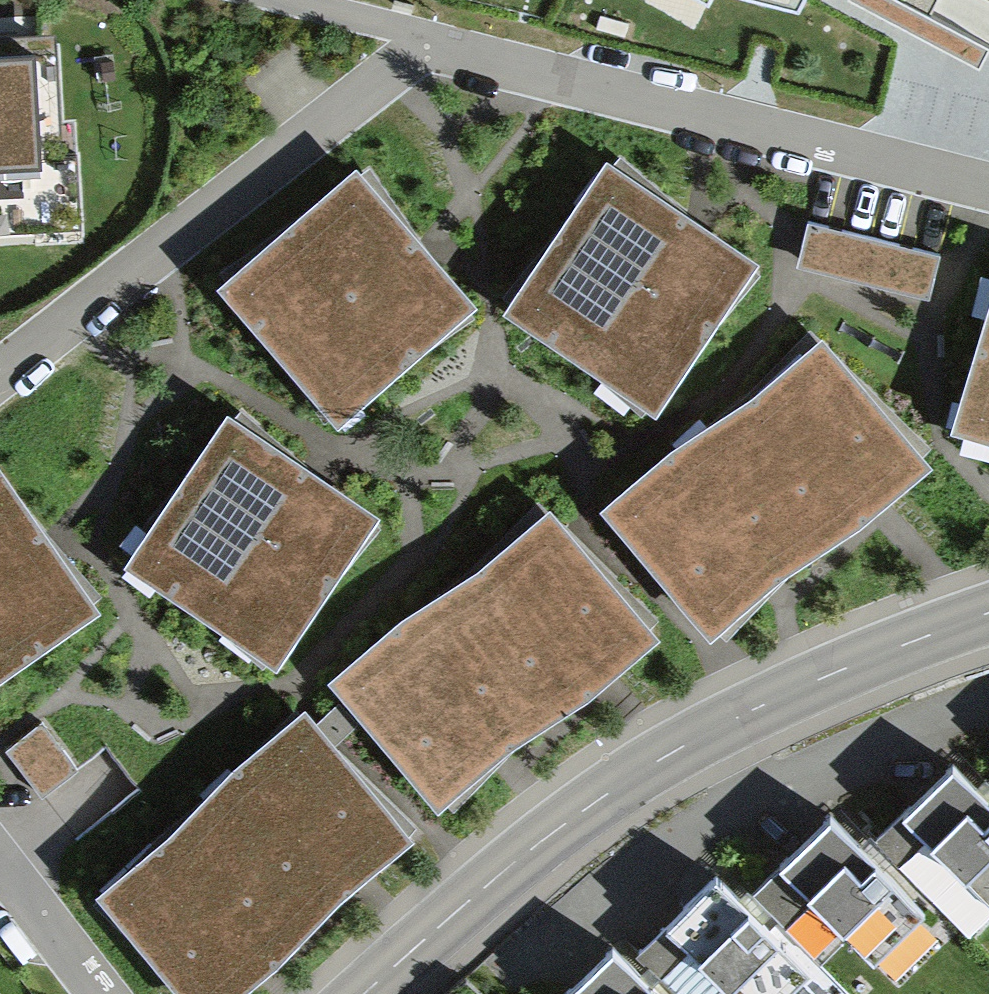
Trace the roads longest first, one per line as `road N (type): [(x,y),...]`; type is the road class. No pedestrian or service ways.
road 1 (residential): [(0,367),(395,71),(419,34),(988,179)]
road 2 (tertiary): [(988,613),(727,723),(591,793),(484,875),(360,993)]
road 3 (trunk): [(988,146),(378,0)]
road 4 (residential): [(0,857),(107,993)]

